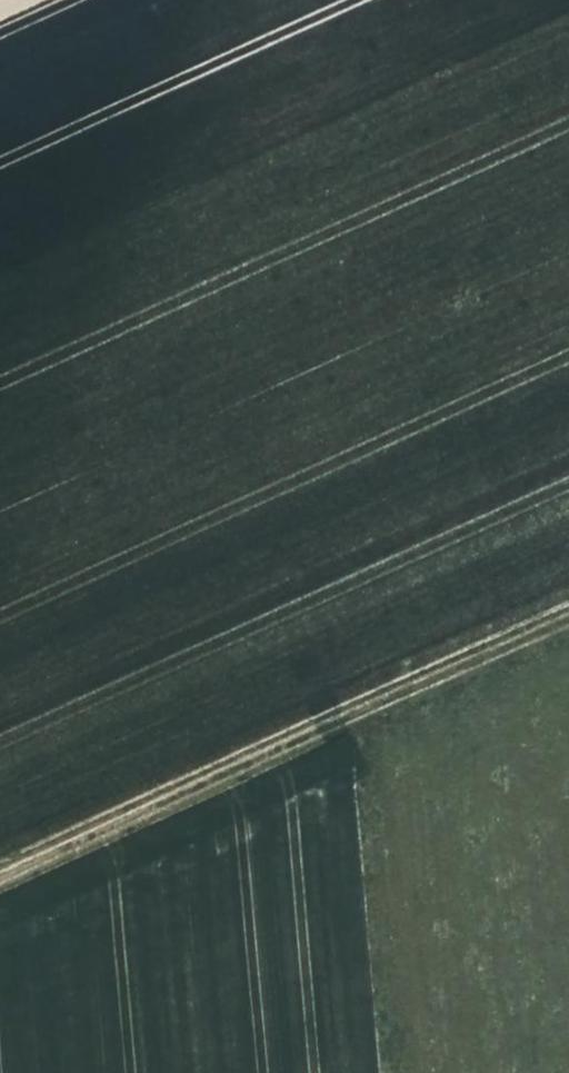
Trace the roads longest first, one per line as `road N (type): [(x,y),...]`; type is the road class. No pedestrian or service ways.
road 1 (track): [(568,620),(0,876)]

